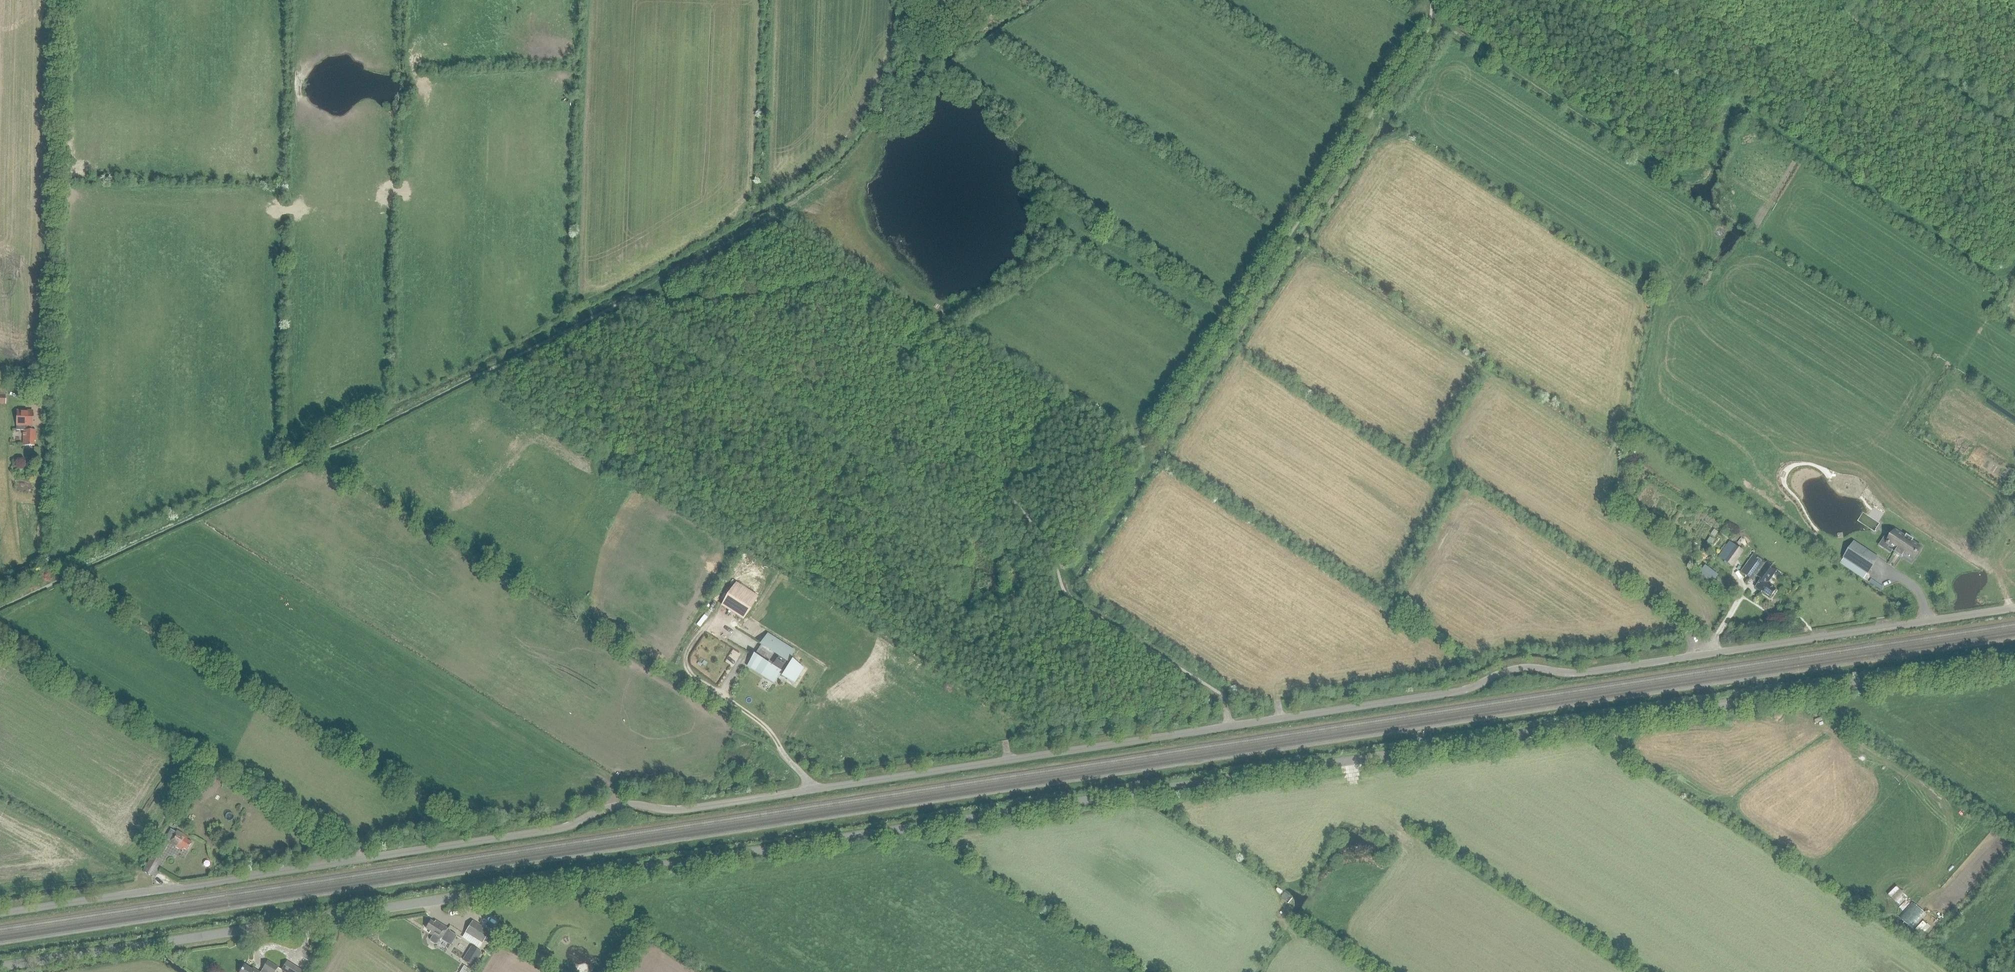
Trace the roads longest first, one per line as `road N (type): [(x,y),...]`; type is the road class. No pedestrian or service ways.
road 1 (unclassified): [(0,914),(563,828),(614,806),(689,809),(1456,692),(1516,669),(1585,673),(2014,609)]
road 2 (unclassified): [(0,966),(2014,661)]
road 3 (track): [(50,375),(64,0)]

